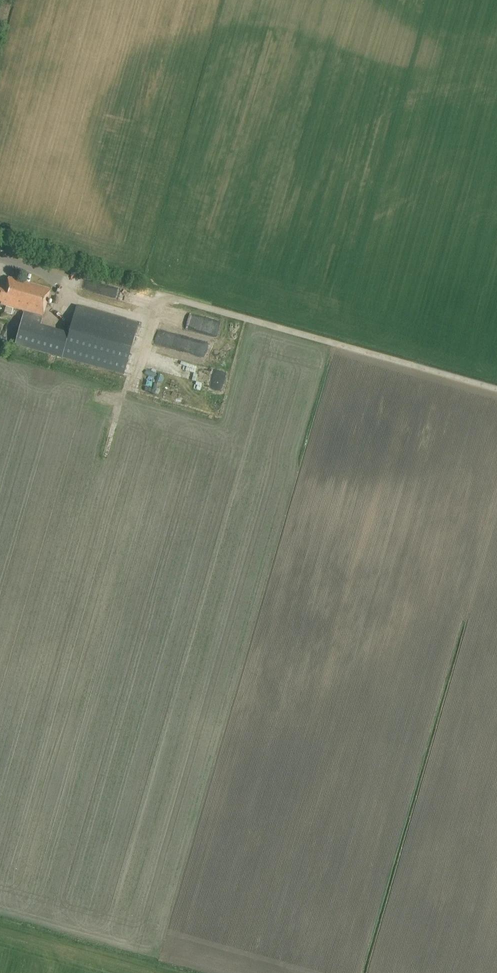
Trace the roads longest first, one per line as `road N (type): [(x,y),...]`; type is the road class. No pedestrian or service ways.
road 1 (track): [(0,259),(49,277),(68,299),(127,315),(161,296),(496,389)]

